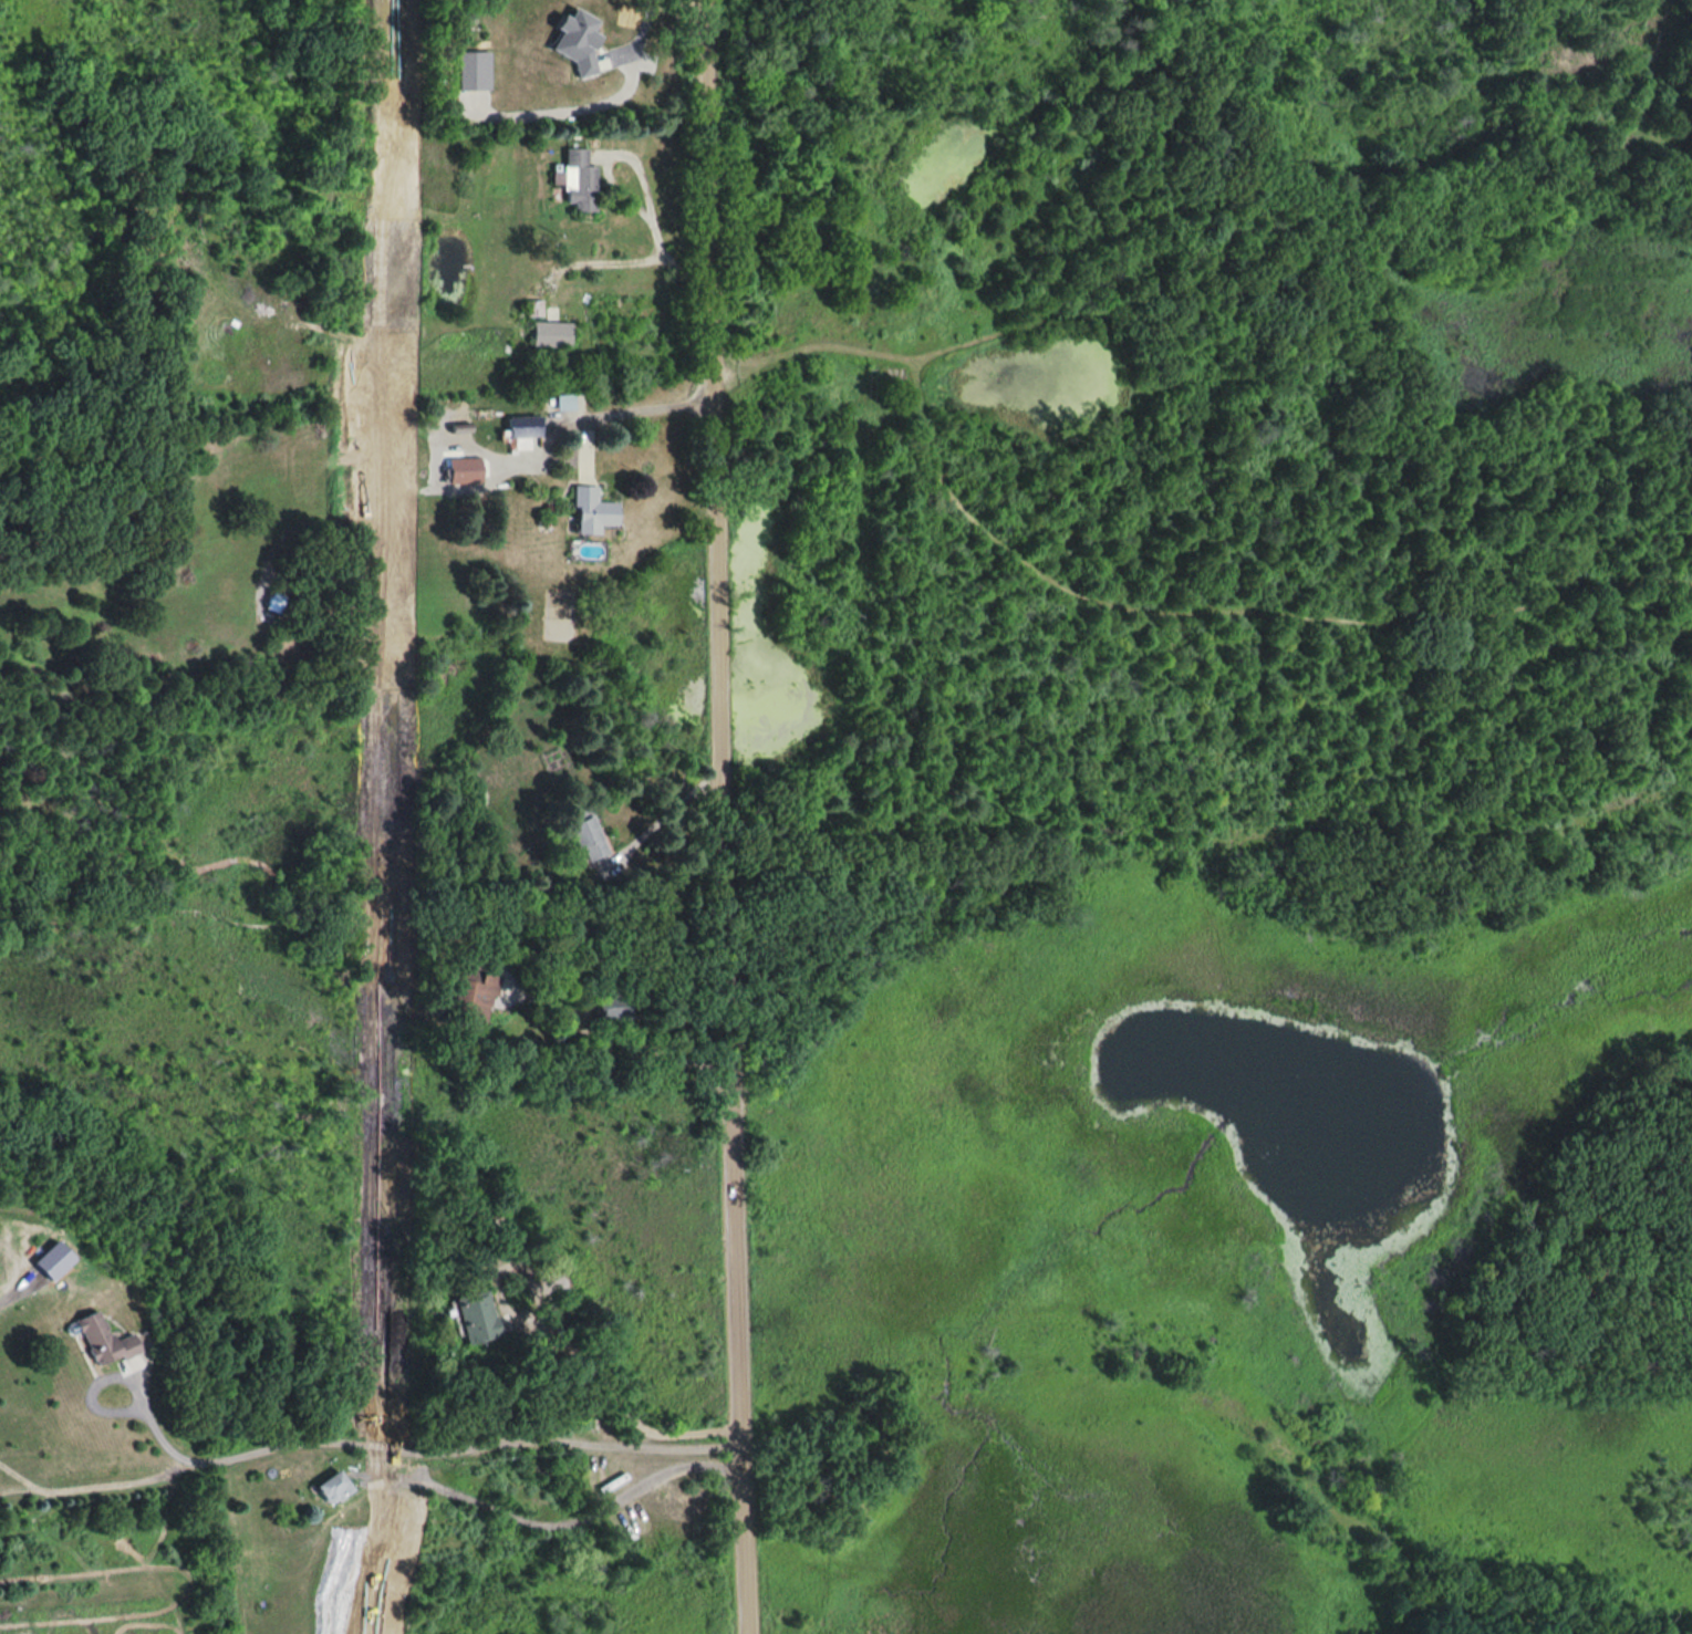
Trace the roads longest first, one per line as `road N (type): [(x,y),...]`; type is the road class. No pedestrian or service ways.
road 1 (residential): [(751,1633),(708,0)]

